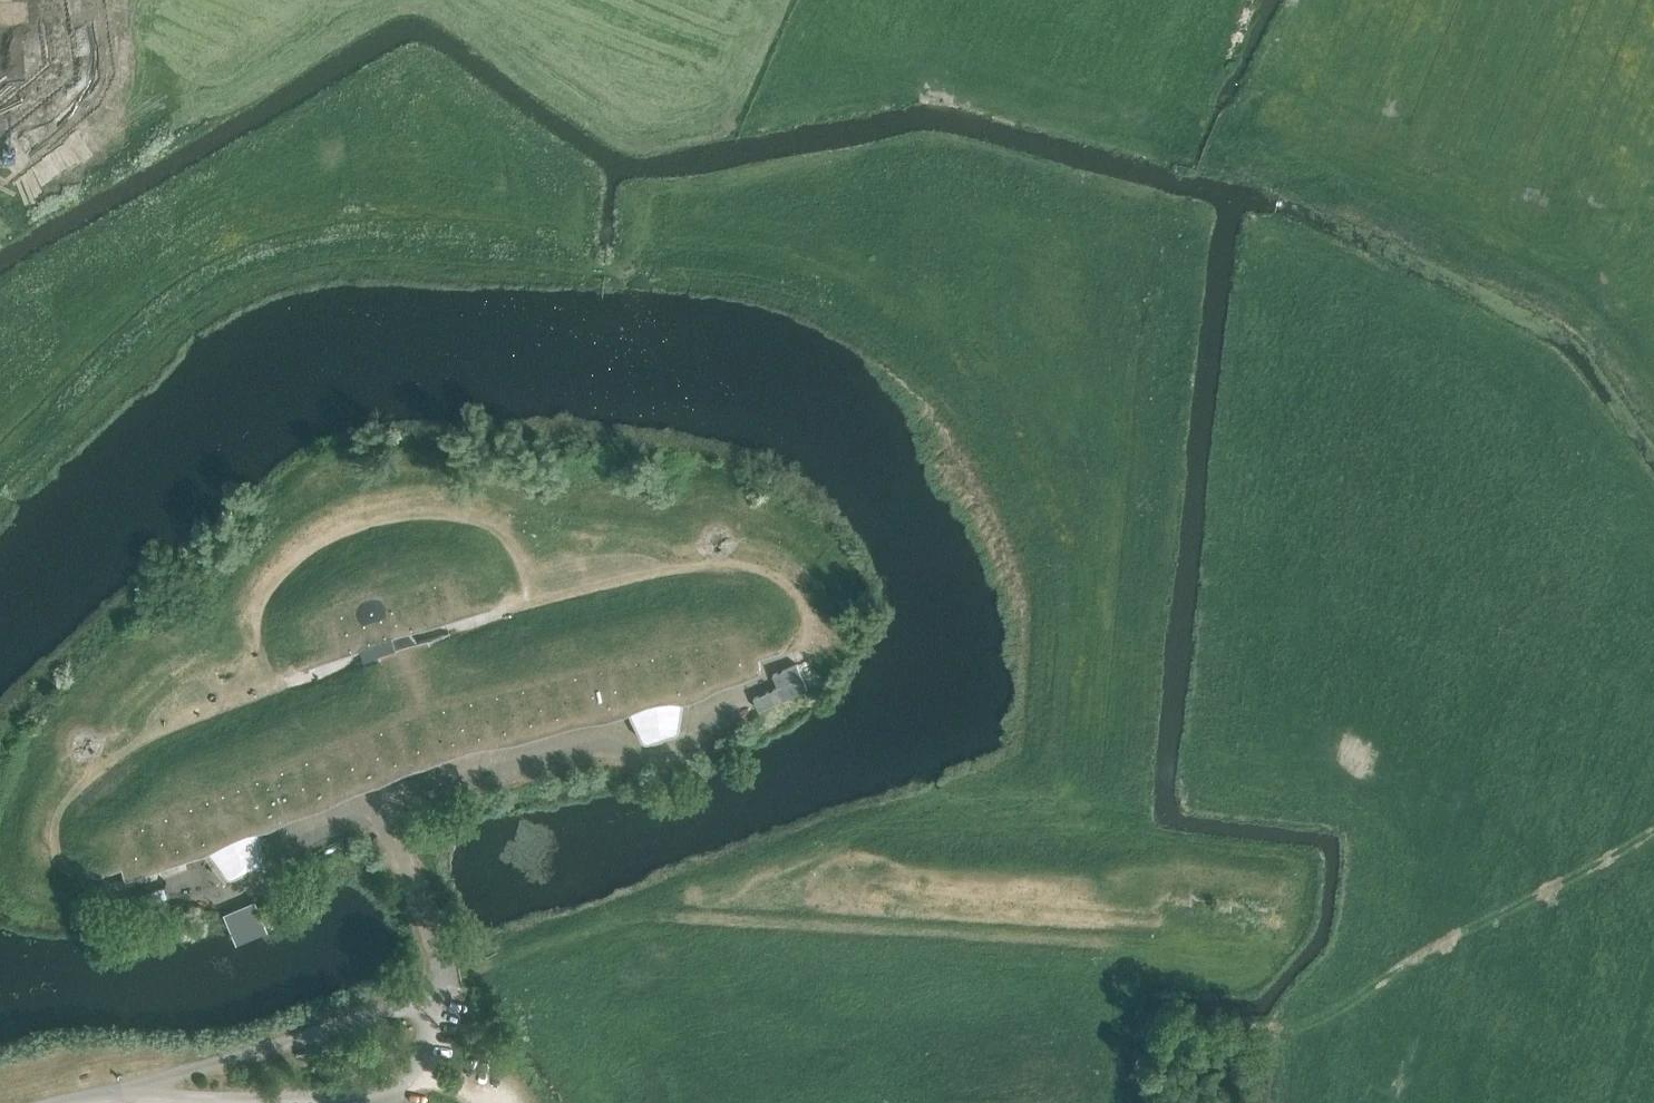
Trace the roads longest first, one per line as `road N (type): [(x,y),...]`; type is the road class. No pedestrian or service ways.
road 1 (track): [(1198,1102),(1208,1058),(1283,1039),(1653,821)]

